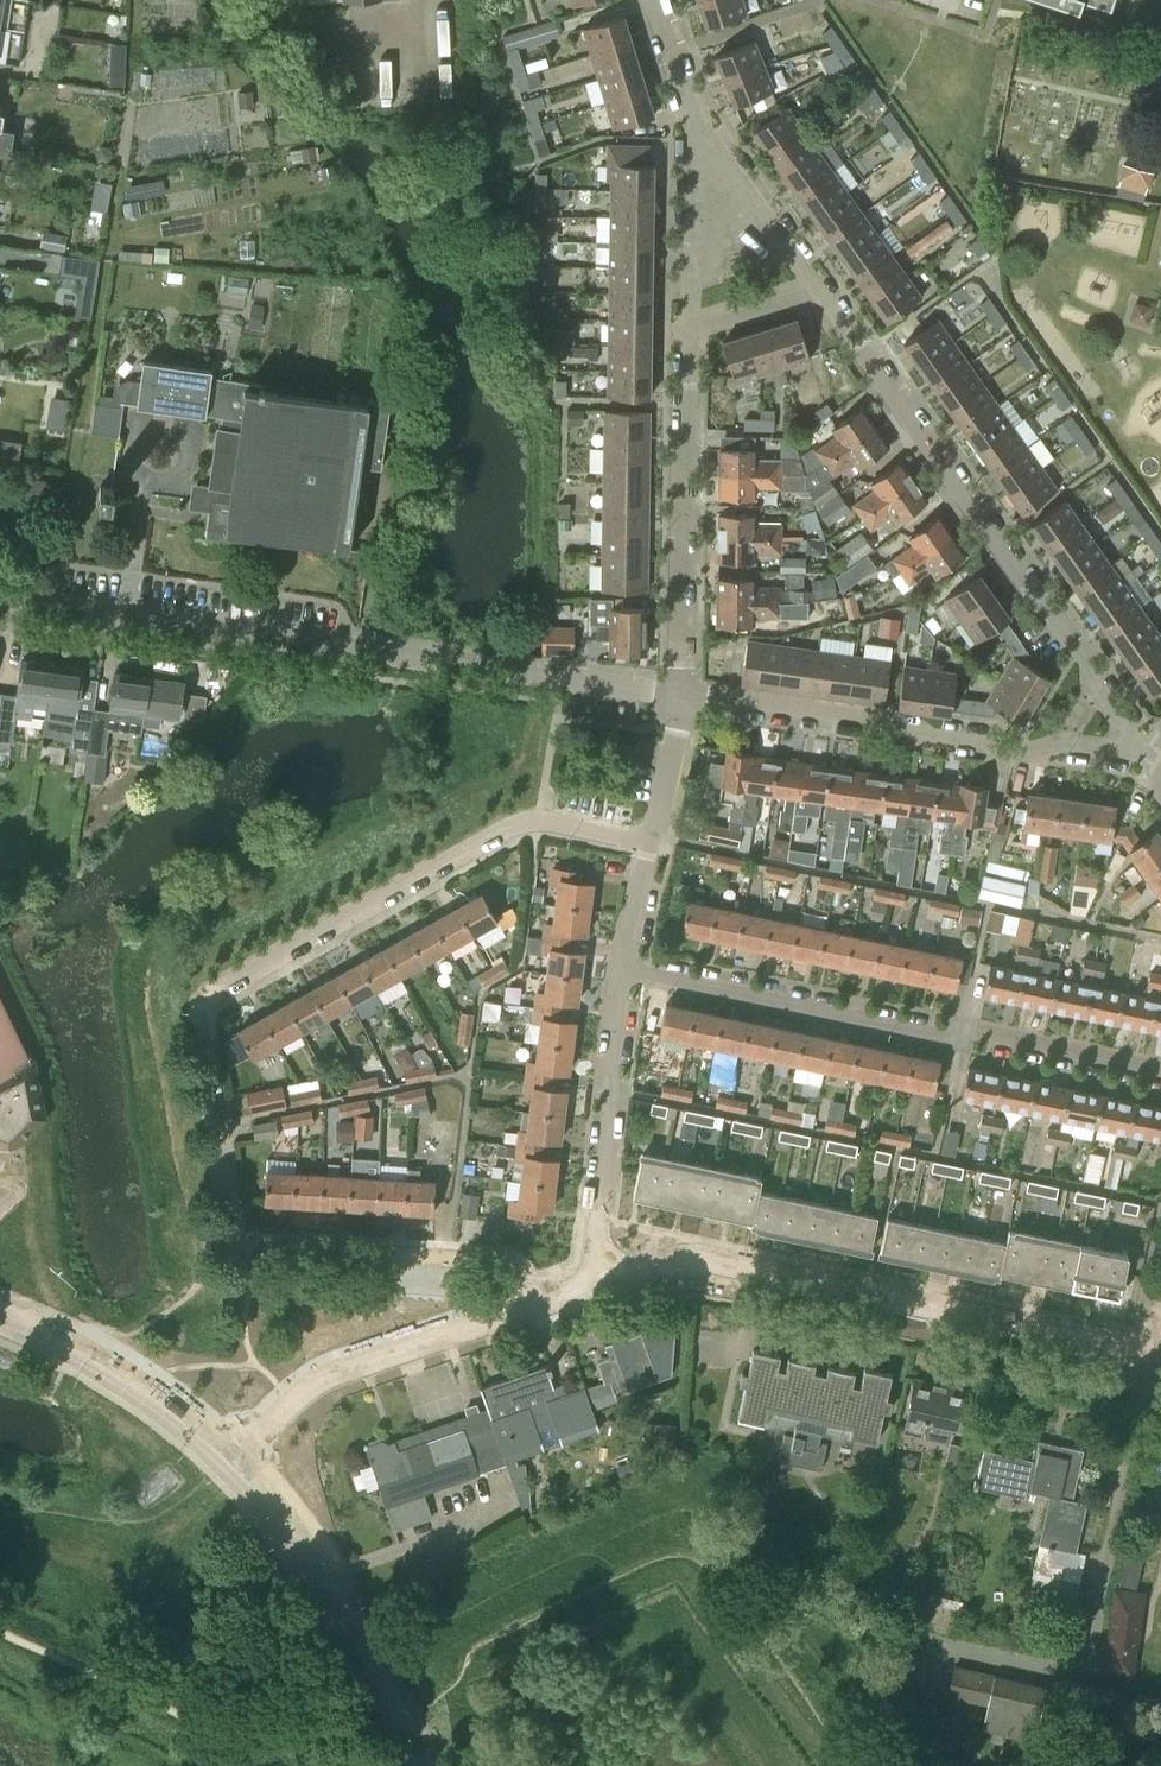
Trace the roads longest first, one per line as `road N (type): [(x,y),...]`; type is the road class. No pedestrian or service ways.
road 1 (residential): [(525,1296),(518,1274),(500,1262),(232,1248),(200,1006),(513,824),(545,820),(651,841)]
road 2 (residential): [(683,696),(0,601)]
road 3 (residential): [(595,1274),(654,1258),(717,1262),(983,1318),(1044,1345),(1147,1367)]
road 4 (residential): [(1160,1070),(986,1031),(942,1035),(619,971)]
road 5 (residential): [(1131,739),(1083,658),(815,288)]
road 6 (residential): [(683,696),(1038,750),(1131,739)]
road 7 (residential): [(683,696),(689,325)]
road 8 (tertiary): [(417,1765),(317,1572),(222,1456)]
road 9 (residential): [(222,1456),(315,1373),(525,1296)]
road 10 (unclassified): [(1086,1676),(1147,1367)]
road 11 (residential): [(595,1274),(619,971)]
road 12 (tertiary): [(222,1456),(108,1367),(0,1316)]
road 13 (residential): [(716,197),(656,0)]
road 14 (residential): [(651,841),(683,696)]
road 15 (residential): [(815,288),(780,239),(716,197)]
road 16 (residential): [(619,971),(651,841)]
road 17 (residential): [(689,325),(689,262),(716,197)]
road 18 (residential): [(689,325),(815,288)]

